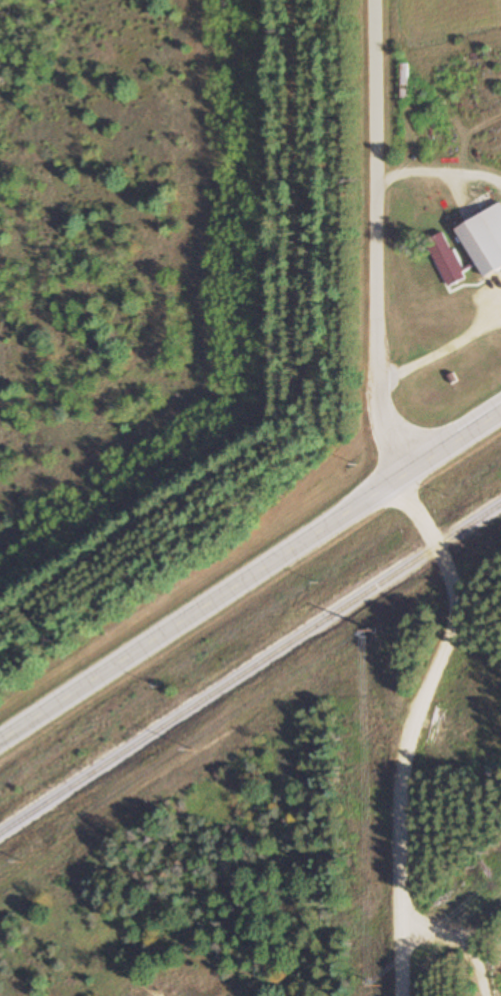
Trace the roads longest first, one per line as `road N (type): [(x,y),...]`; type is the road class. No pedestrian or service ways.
road 1 (primary): [(0,741),(500,413)]
road 2 (residential): [(402,995),(406,777),(456,605),(447,565),(399,480)]
road 3 (residential): [(417,468),(391,431),(381,397),(376,0)]

